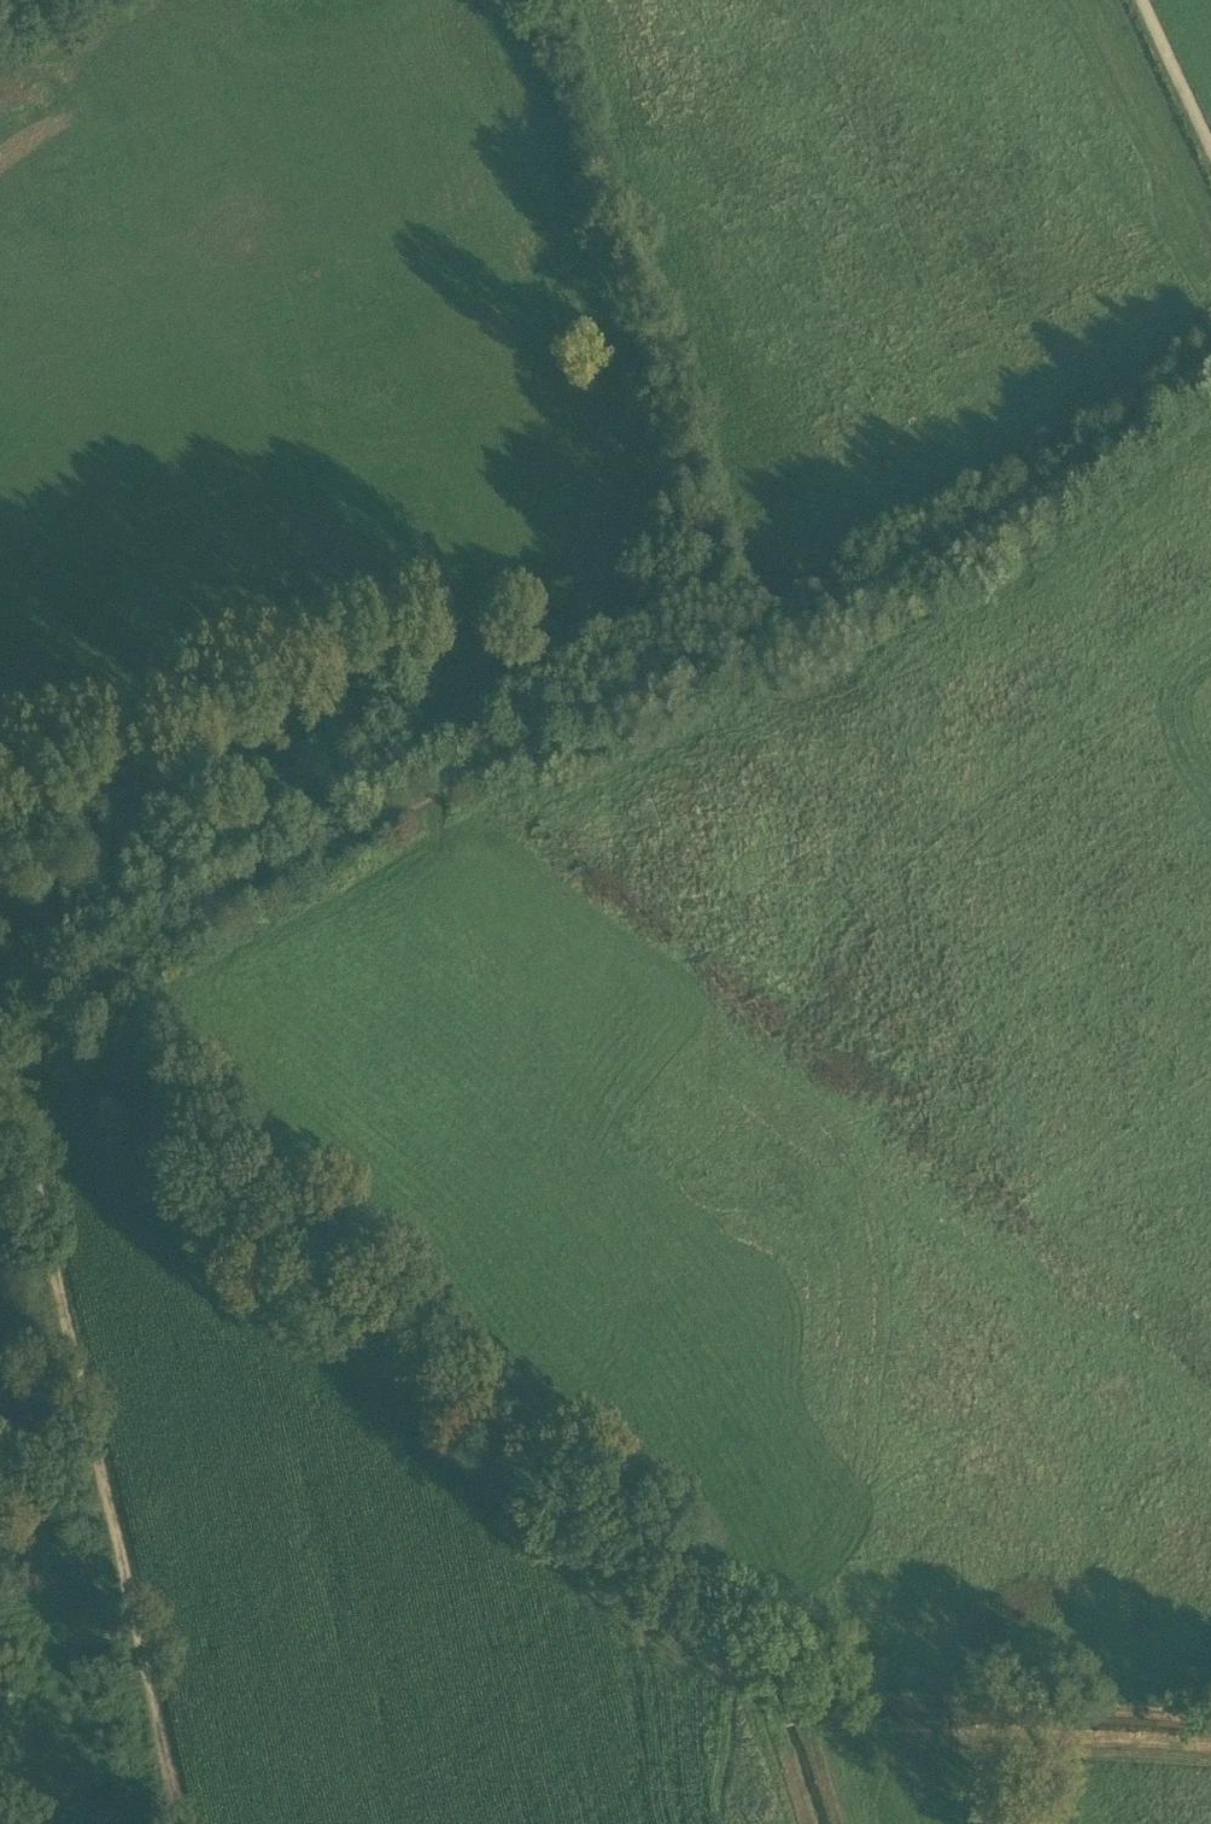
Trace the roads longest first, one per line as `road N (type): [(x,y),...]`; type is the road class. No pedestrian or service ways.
road 1 (track): [(181,1823),(150,1717),(0,1018)]
road 2 (track): [(1210,148),(1144,0)]

